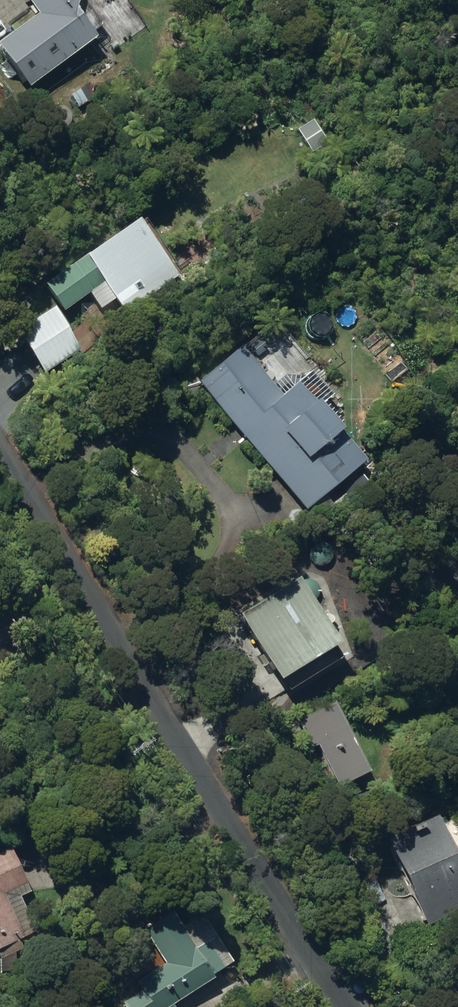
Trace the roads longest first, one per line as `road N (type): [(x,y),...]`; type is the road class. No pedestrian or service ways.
road 1 (residential): [(0,473),(196,748),(354,1006)]

